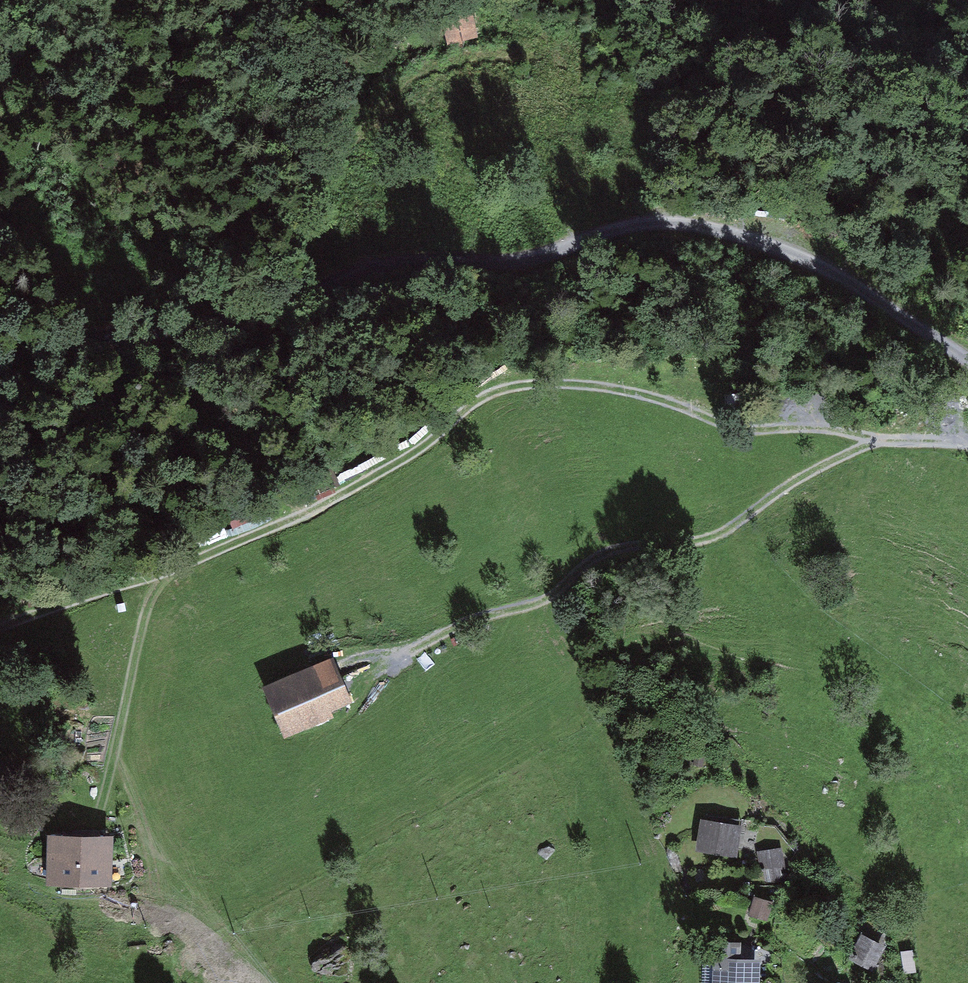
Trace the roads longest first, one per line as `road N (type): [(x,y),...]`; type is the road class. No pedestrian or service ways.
road 1 (track): [(967,438),(739,429),(662,400),(569,385),(501,390),(465,404),(437,435),(345,490),(164,572),(1,621)]
road 2 (track): [(0,363),(321,295),(382,264),(501,264),(638,228),(716,228),(808,259),(967,361)]
road 3 (track): [(884,434),(715,533),(610,552),(534,606),(458,626),(379,667)]
road 4 (track): [(549,598),(585,715),(653,860),(646,982)]
road 5 (track): [(164,572),(145,610),(99,824)]

